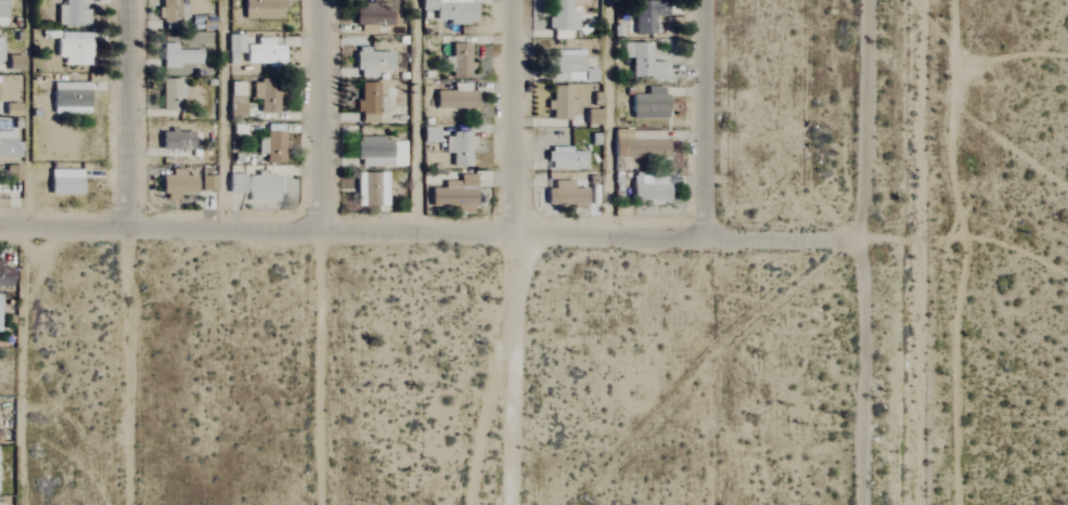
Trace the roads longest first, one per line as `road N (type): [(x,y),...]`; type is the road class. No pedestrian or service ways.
road 1 (residential): [(0,226),(860,239)]
road 2 (residential): [(865,0),(859,504)]
road 3 (residential): [(705,0),(705,237)]
road 4 (residential): [(515,232),(515,0)]
road 5 (residential): [(321,0),(321,231)]
road 6 (residential): [(131,0),(131,228)]

